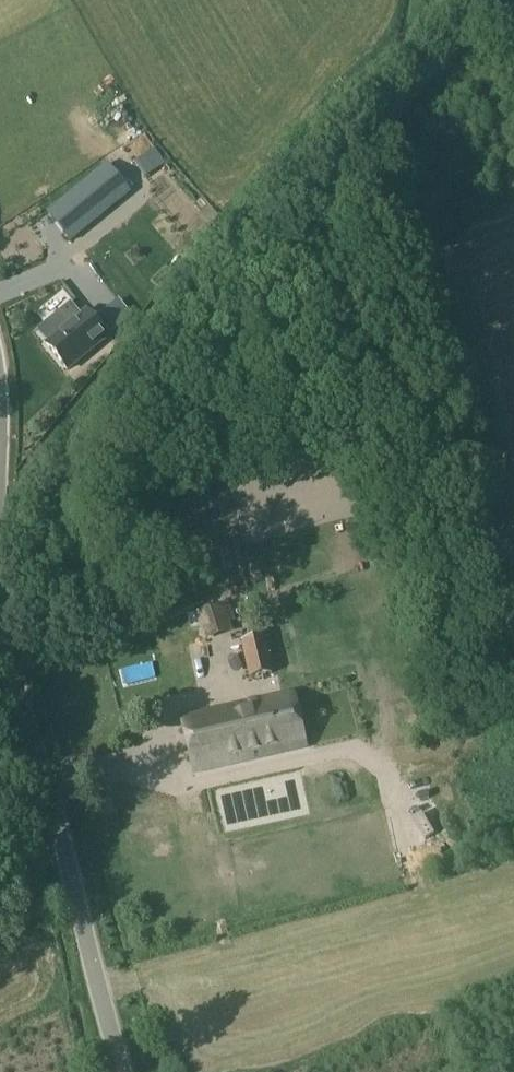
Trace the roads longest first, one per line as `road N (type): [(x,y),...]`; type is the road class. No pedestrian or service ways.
road 1 (track): [(507,0),(378,128),(503,683),(499,717),(485,741),(472,746)]
road 2 (track): [(386,758),(436,933),(105,992)]
road 3 (unclassified): [(127,1071),(11,644),(0,574)]

